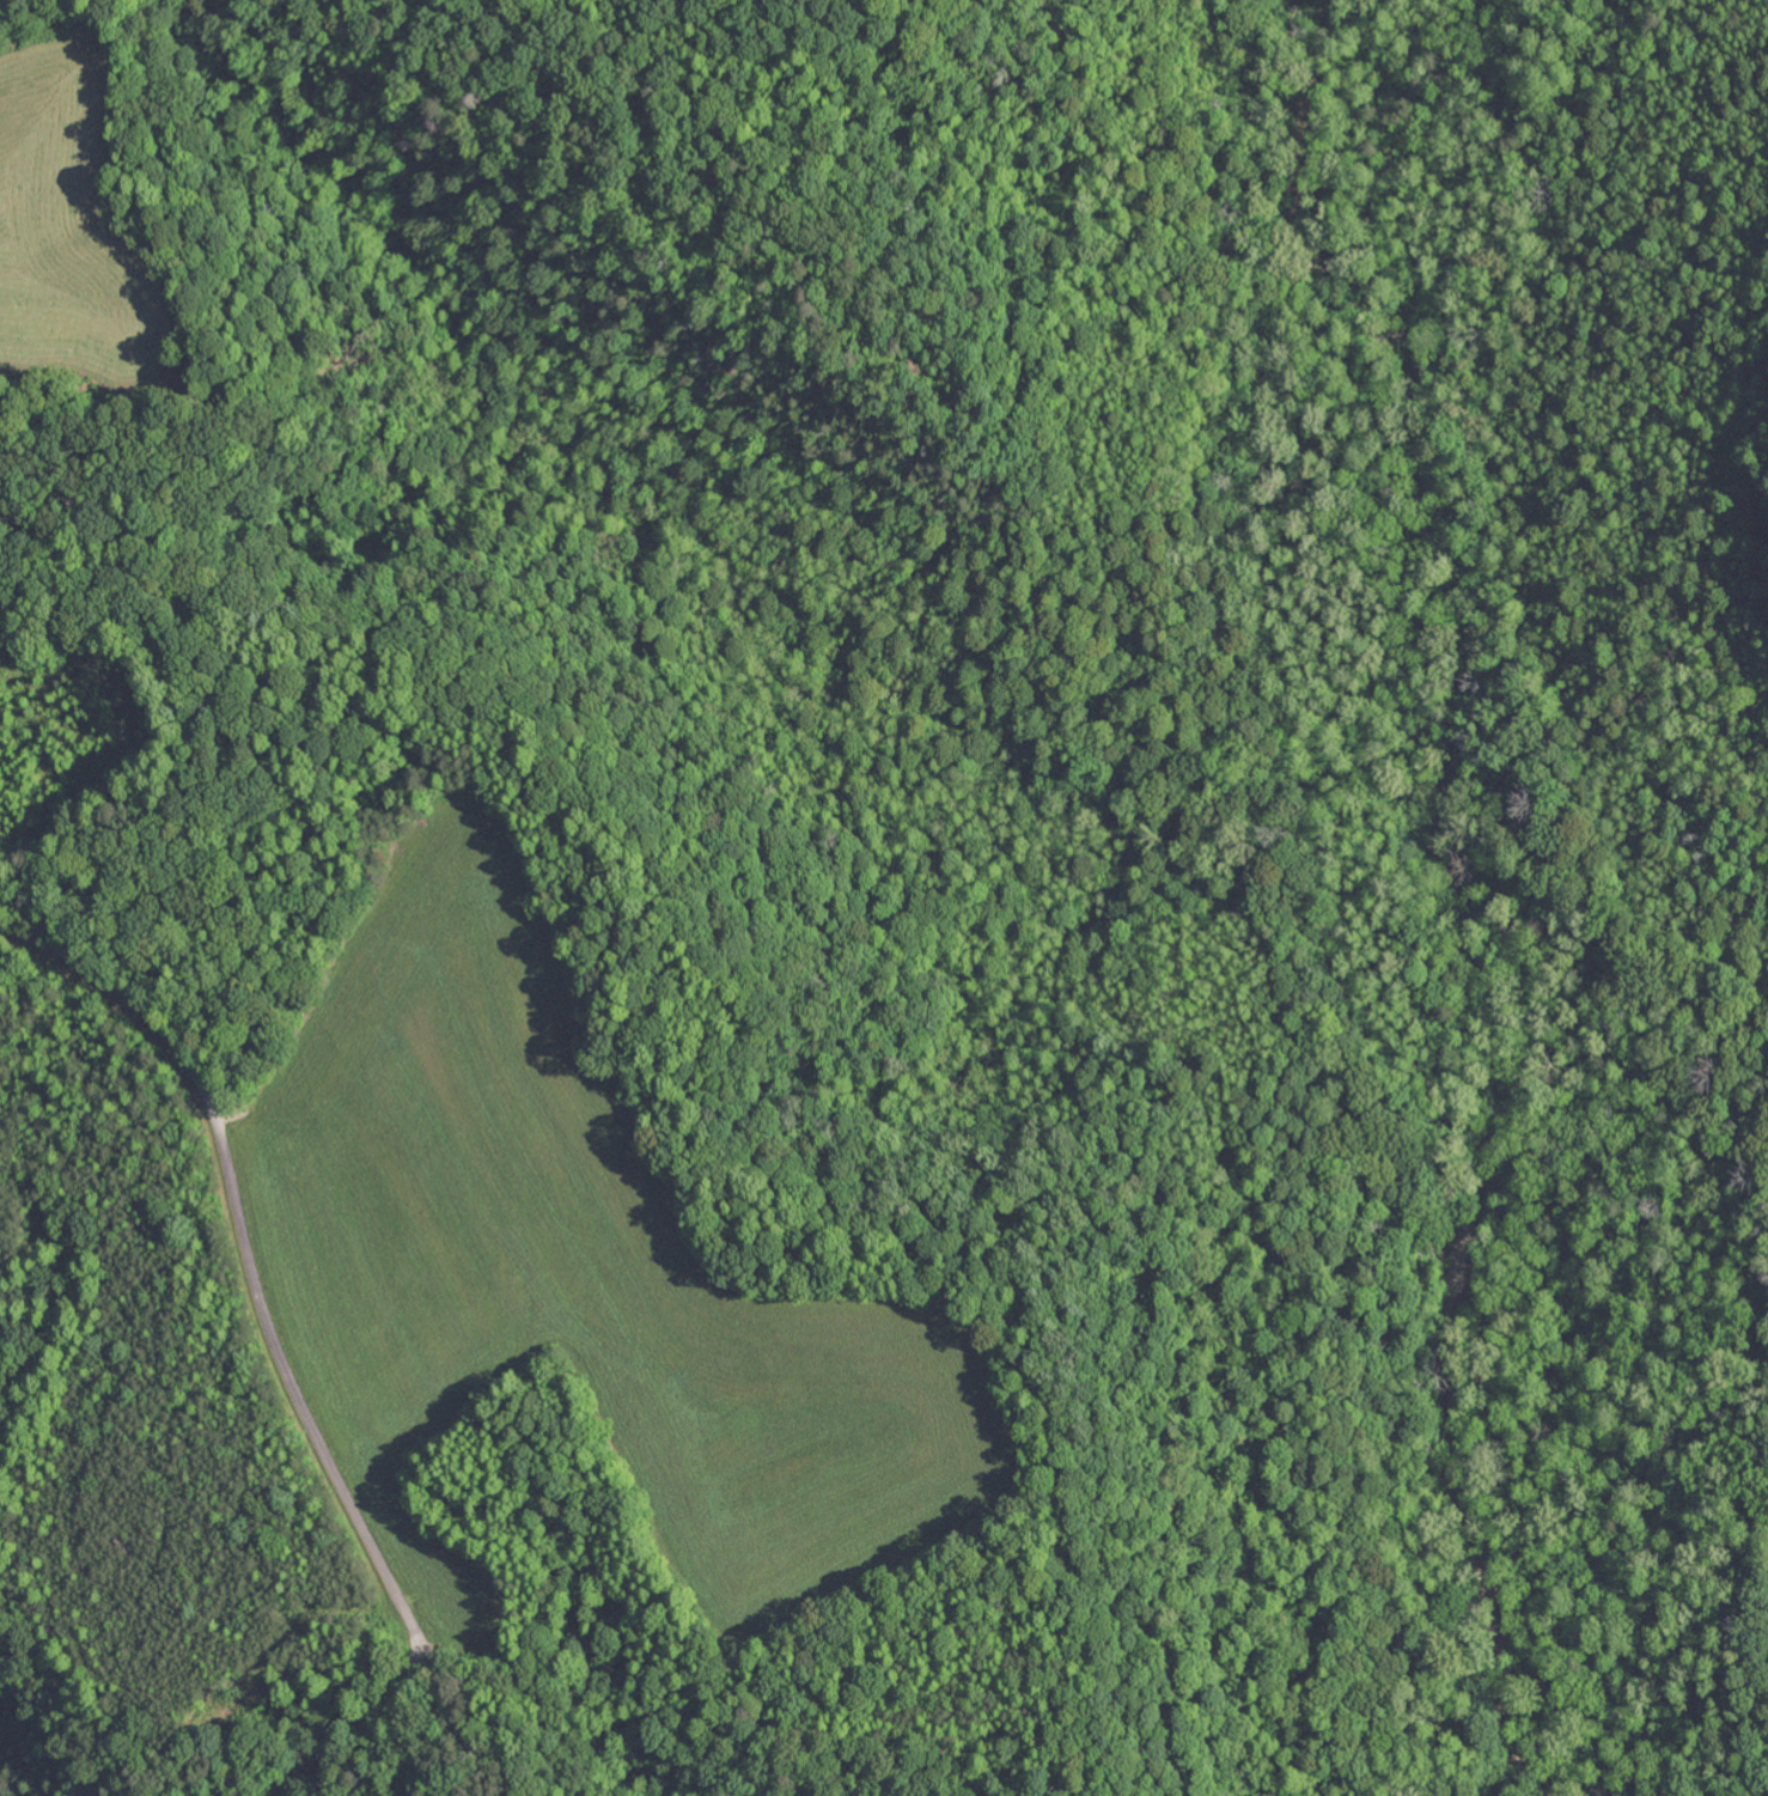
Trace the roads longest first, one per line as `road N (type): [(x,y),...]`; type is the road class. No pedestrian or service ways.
road 1 (residential): [(400,1795),(414,1631),(278,1351),(214,1114),(177,1052),(144,1016),(0,923)]

